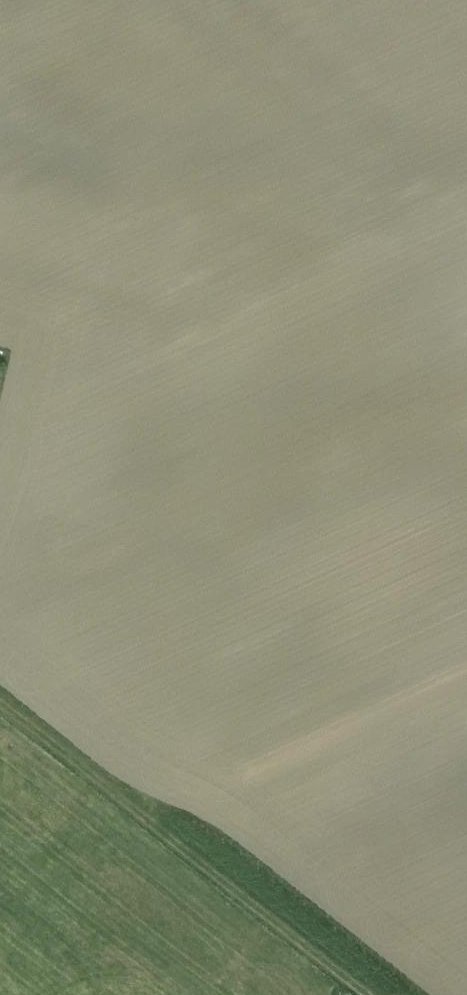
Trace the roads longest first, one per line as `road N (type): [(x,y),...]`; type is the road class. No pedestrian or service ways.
road 1 (track): [(369,994),(0,707)]

